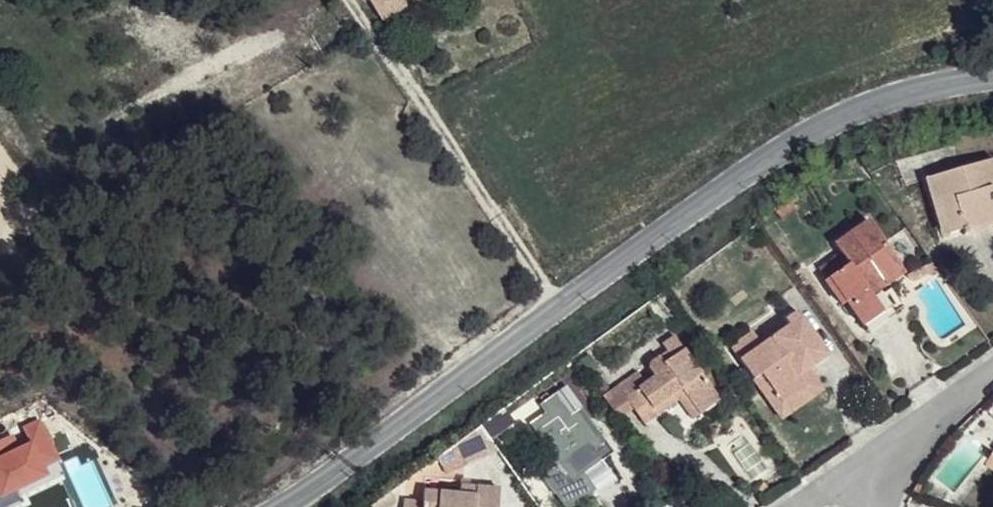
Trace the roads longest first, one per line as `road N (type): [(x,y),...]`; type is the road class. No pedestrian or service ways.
road 1 (tertiary): [(282,506),(781,149),(937,83),(992,77)]
road 2 (track): [(351,0),(483,200),(564,305)]
road 3 (residential): [(992,379),(875,461)]

